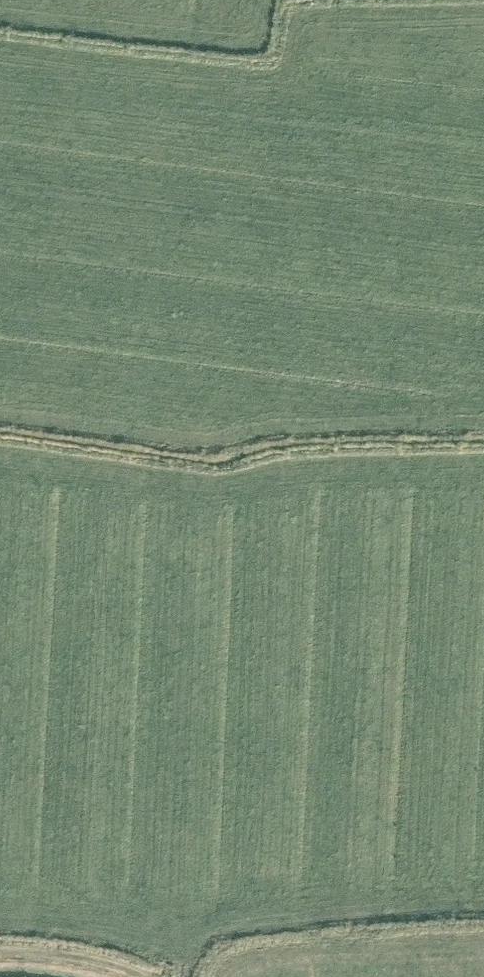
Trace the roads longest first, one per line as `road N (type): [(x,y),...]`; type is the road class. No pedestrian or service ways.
road 1 (track): [(145,976),(125,965),(0,957)]

